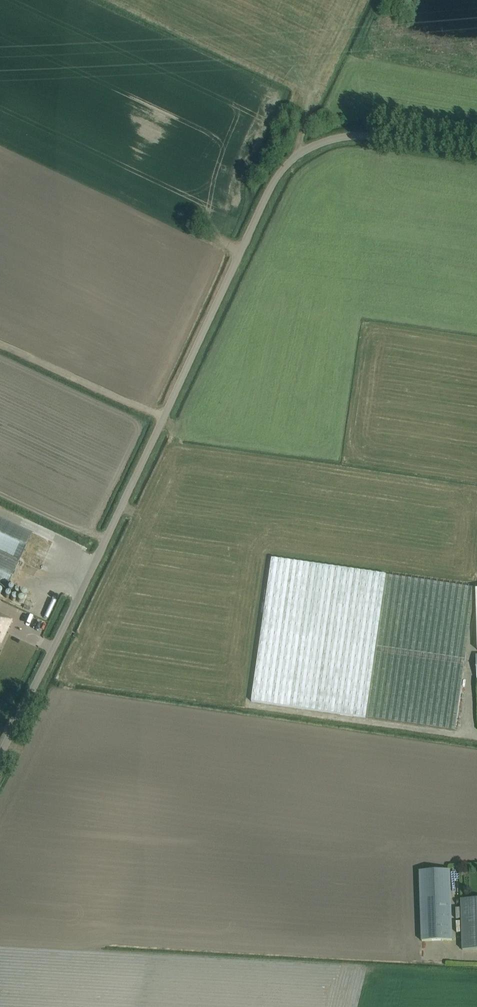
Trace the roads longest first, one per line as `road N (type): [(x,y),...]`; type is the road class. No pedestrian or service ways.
road 1 (unclassified): [(0,754),(276,178),(303,152),(354,136),(476,151)]

